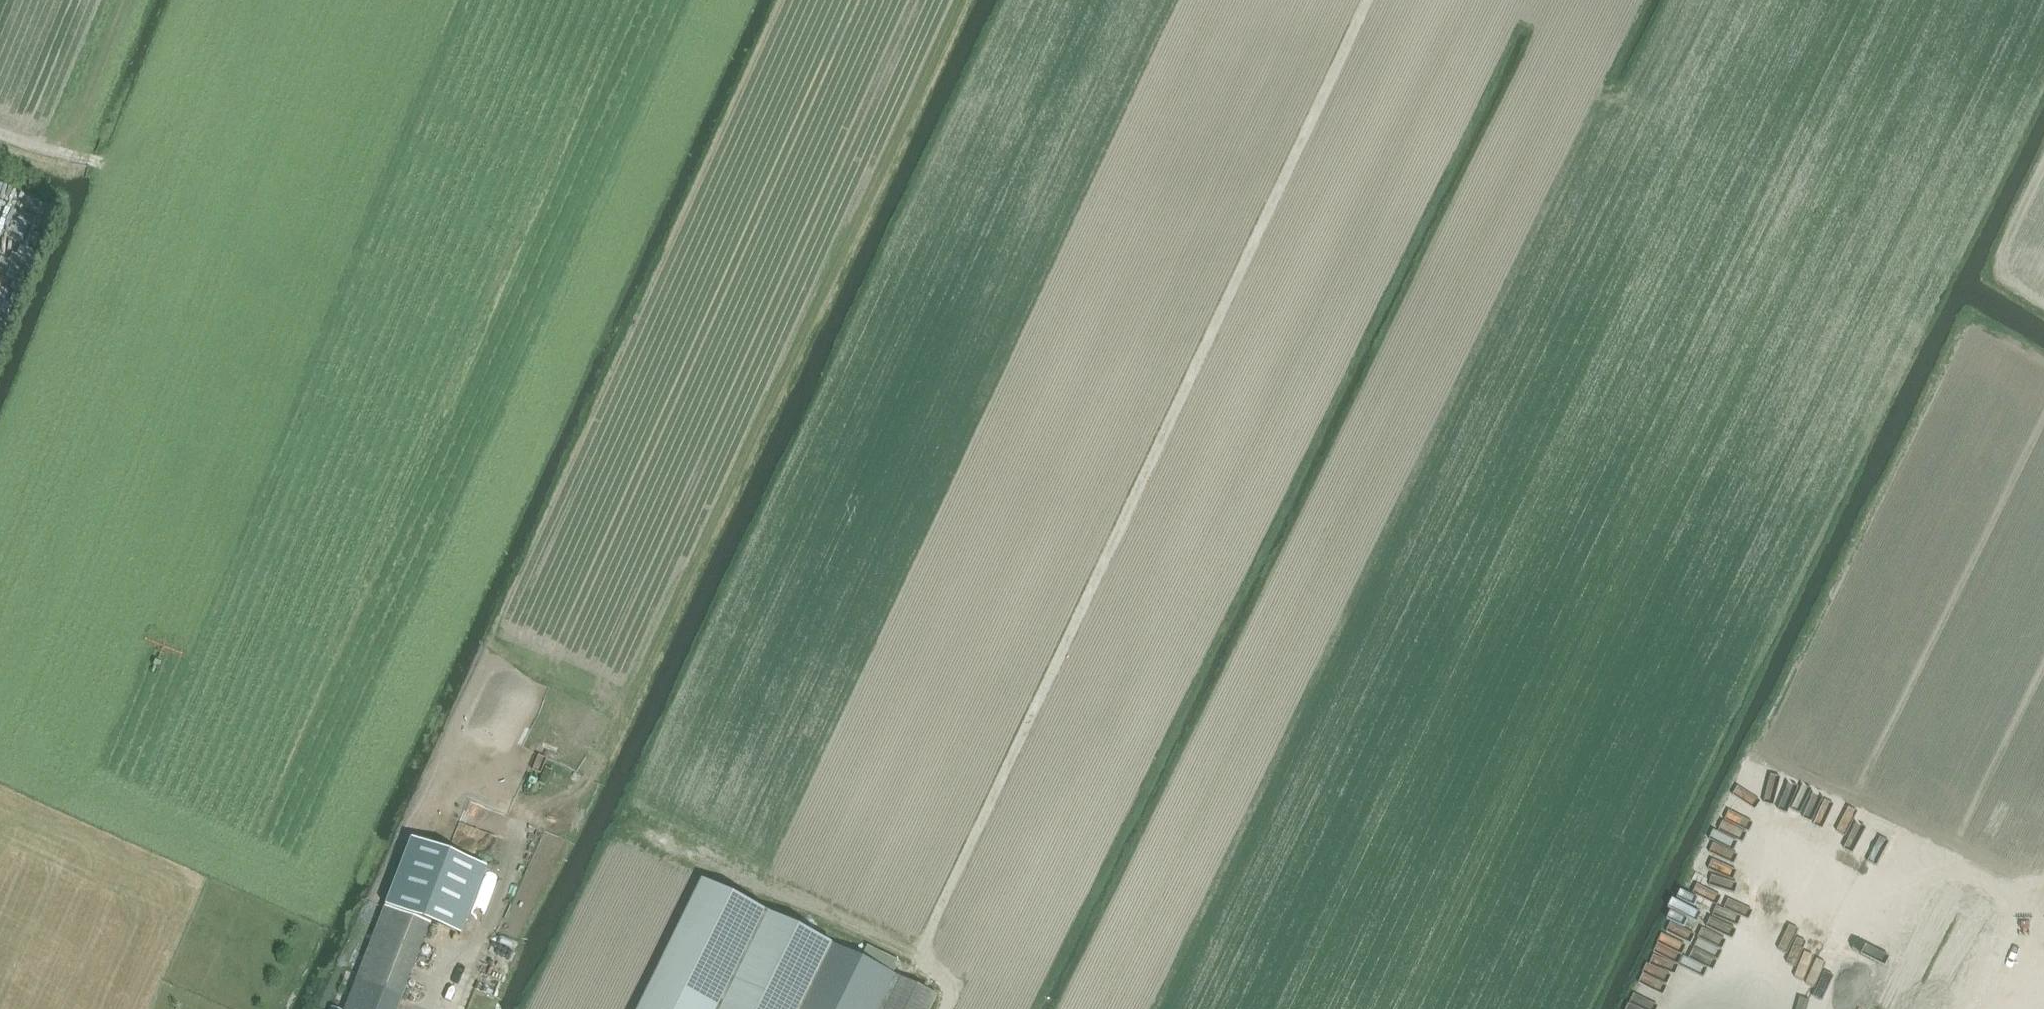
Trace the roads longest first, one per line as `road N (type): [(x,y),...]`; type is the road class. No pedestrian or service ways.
road 1 (track): [(193,0),(124,158),(99,164),(61,157),(0,133)]
road 2 (track): [(2043,894),(1987,1008)]

